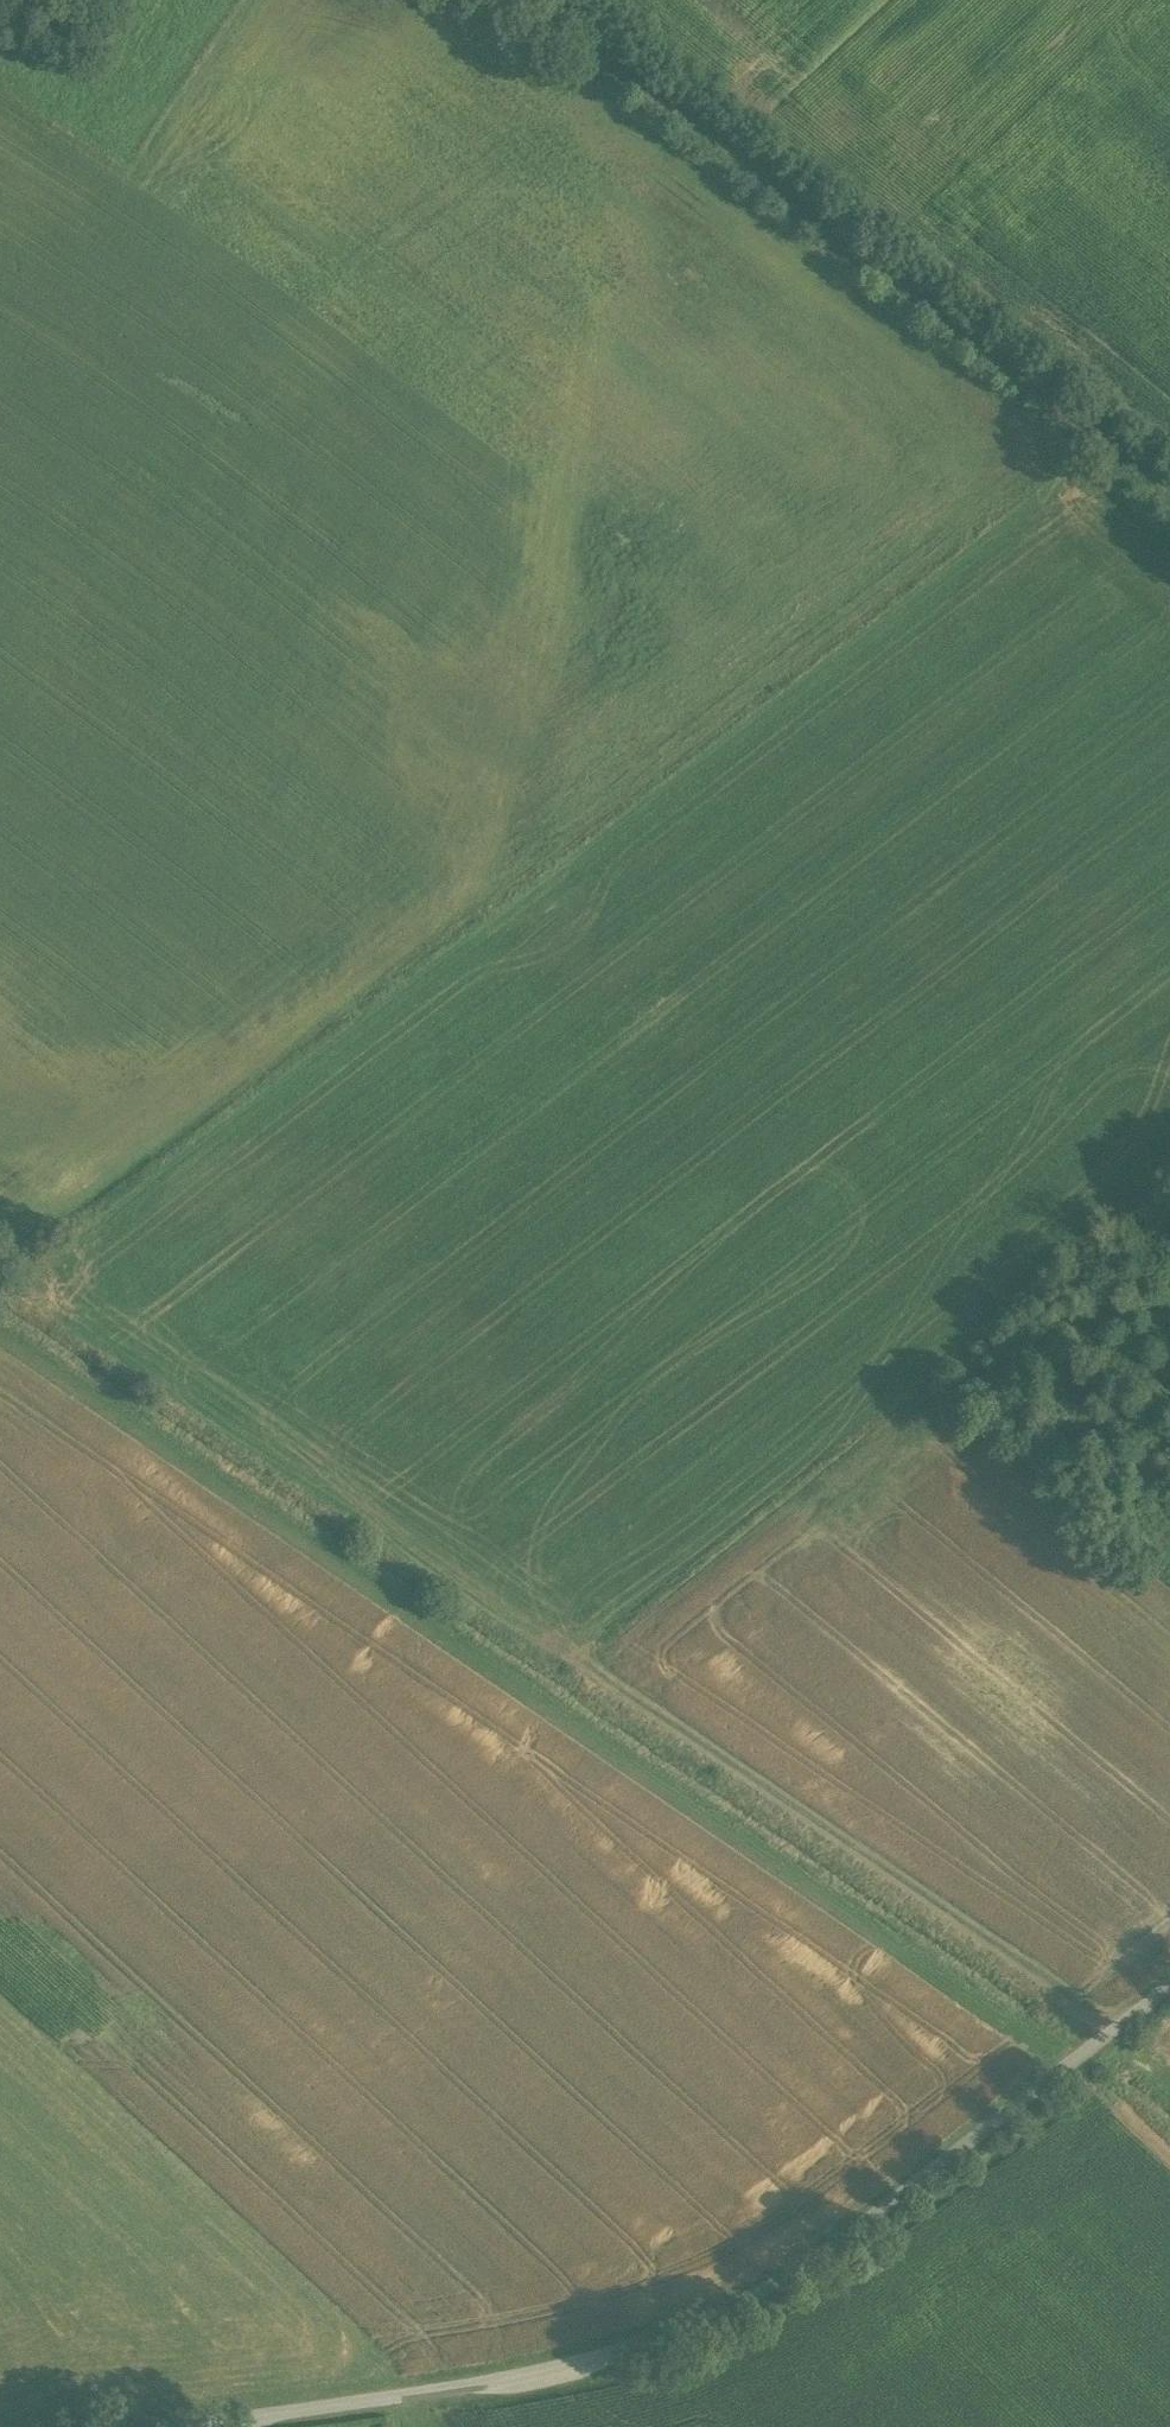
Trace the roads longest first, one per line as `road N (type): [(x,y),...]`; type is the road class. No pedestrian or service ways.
road 1 (unclassified): [(97,2426),(535,2363),(666,2322),(804,2254),(1169,1975)]
road 2 (track): [(1115,2017),(616,1673),(581,1627)]

